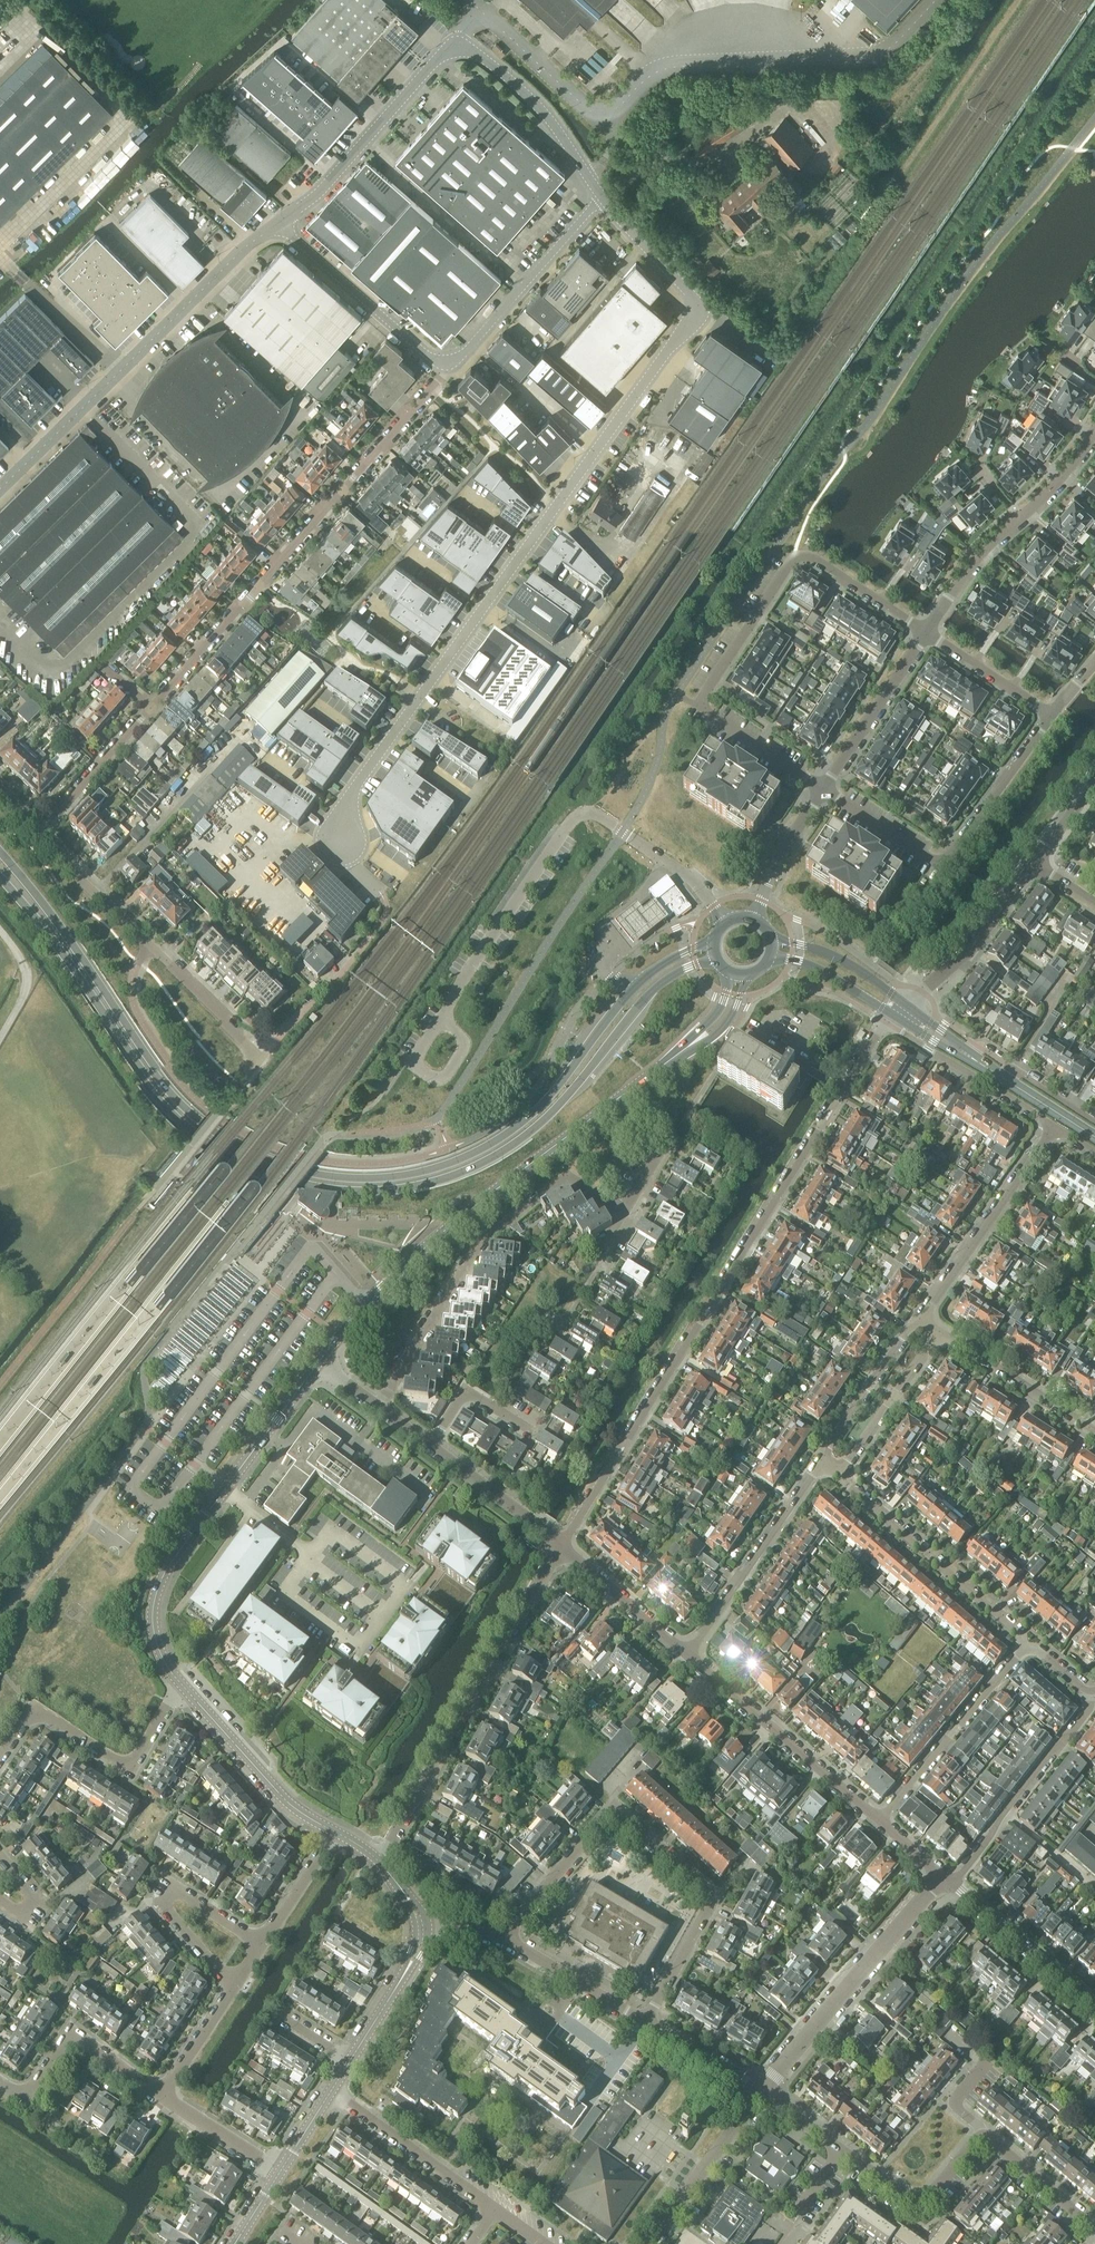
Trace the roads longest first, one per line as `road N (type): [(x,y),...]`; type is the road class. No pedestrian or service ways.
road 1 (secondary): [(713,940),(650,976),(549,1101),(505,1138),(437,1170),(342,1179),(275,1163),(205,1122),(0,853)]
road 2 (secondary): [(0,878),(197,1133),(252,1169),(329,1189),(403,1190),(503,1153),(556,1111),(655,992),(716,959)]
road 3 (unclassified): [(602,198),(699,312),(352,795),(339,842),(381,895)]
road 4 (residential): [(40,838),(435,386),(447,363)]
road 5 (tertiary): [(318,1364),(382,1288),(469,1210),(716,1025),(737,975)]
road 6 (residential): [(845,1089),(827,1107),(820,1130),(562,1547)]
road 7 (residential): [(927,633),(812,558),(791,558),(696,705),(823,789)]
road 8 (unclassified): [(277,223),(321,191),(458,46),(546,117),(602,198)]
road 9 (residential): [(505,1940),(615,1807),(716,1895),(645,2023)]
road 10 (residential): [(378,1408),(481,1244),(560,1182),(624,1207),(660,1155)]
road 11 (unclassified): [(0,492),(277,223)]
road 12 (tertiary): [(182,1686),(154,1630),(162,1576),(318,1364)]
road 13 (residential): [(378,1862),(562,1547)]
road 14 (residential): [(264,1055),(40,838)]
road 15 (residential): [(982,2138),(918,2202),(759,2089)]
road 16 (residential): [(759,2089),(945,1876)]
road 17 (residential): [(927,633),(981,554),(1049,490),(1094,430)]
road 18 (residential): [(0,1757),(35,1714),(130,1764),(182,1686)]
road 19 (residential): [(838,1475),(1027,1645)]
road 20 (residential): [(688,1656),(880,1821)]
road 21 (residential): [(953,1883),(1088,1711),(1090,1690)]
road 22 (residential): [(821,1463),(688,1656)]
road 23 (residential): [(923,1319),(1055,1126)]
road 24 (residential): [(1027,1645),(880,1821)]
road 25 (unclassified): [(602,198),(447,363)]
road 26 (unclassified): [(447,363),(432,359),(277,223)]
road 27 (residential): [(260,1944),(180,1892),(169,1896),(171,1911),(235,1983)]
road 28 (track): [(1028,0),(906,177)]
road 29 (tertiary): [(336,1834),(280,1794),(182,1686)]
road 30 (residential): [(161,2097),(72,2039),(35,2088),(0,2084)]
road 31 (residential): [(494,2209),(330,2092)]
road 32 (residential): [(886,1022),(1055,1126)]
road 33 (residential): [(911,1016),(1035,865)]
road 34 (residential): [(953,1883),(1094,2007)]
road 35 (residential): [(652,2243),(759,2089)]
road 36 (residential): [(823,789),(927,633)]
road 37 (residential): [(1094,1430),(938,1329)]
road 38 (residential): [(1052,716),(948,862)]
road 39 (residential): [(838,1475),(938,1329)]
road 40 (residential): [(923,1319),(821,1463)]
road 41 (residential): [(562,1547),(688,1656)]
road 42 (residential): [(431,1446),(562,1547)]
road 43 (residential): [(505,1940),(645,2023)]
road 44 (residential): [(264,1055),(371,937)]
road 45 (tertiary): [(350,2061),(413,1959),(422,1930)]
road 46 (residential): [(927,633),(1052,716)]
road 47 (residential): [(823,789),(938,864),(948,862)]
road 48 (residential): [(755,919),(775,867),(823,789)]
road 49 (secondary): [(896,1006),(889,991),(860,970),(771,938)]
road 50 (residential): [(1094,2229),(982,2138)]
road 51 (residential): [(431,1446),(467,1395),(537,1434)]
road 52 (residential): [(280,2170),(161,2097)]
road 53 (residential): [(725,921),(694,882),(621,832)]
road 54 (secondary): [(770,956),(816,968),(879,1006),(896,1006)]
road 55 (residential): [(161,2097),(235,1983)]
road 56 (residential): [(260,1944),(336,1834)]
road 57 (residential): [(645,2023),(759,2089)]
road 58 (secondary): [(1094,1138),(991,1071)]

